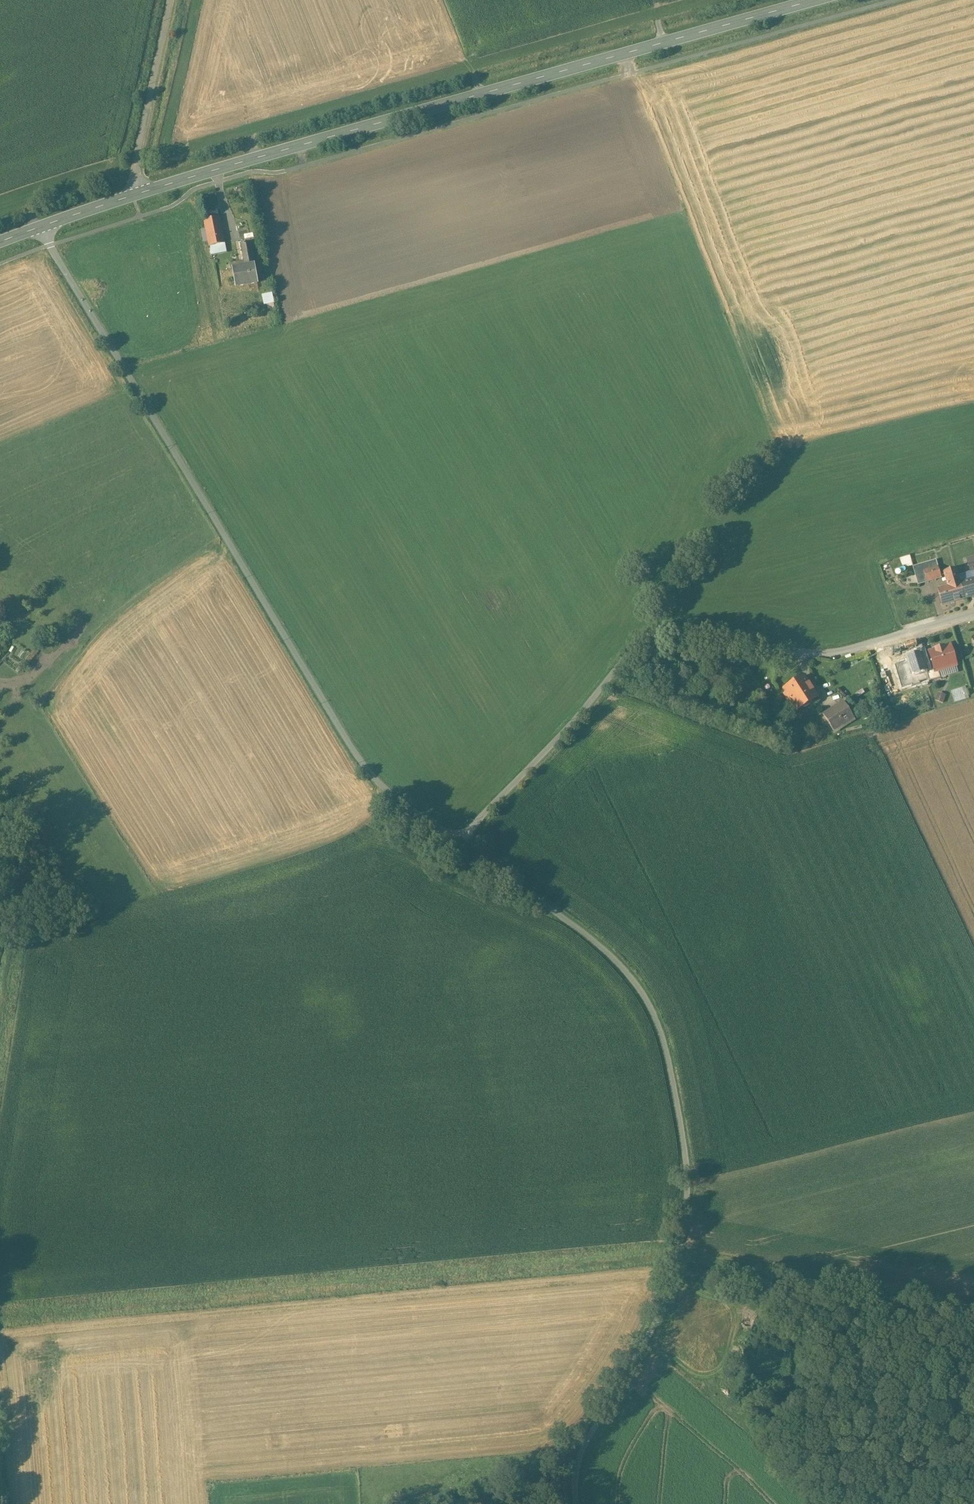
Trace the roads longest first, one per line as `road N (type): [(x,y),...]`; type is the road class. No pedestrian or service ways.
road 1 (unclassified): [(457,842),(586,935),(641,992),(677,1103),(687,1172),(676,1271),(587,1440),(576,1503)]
road 2 (unclassified): [(41,226),(362,765),(457,842)]
road 3 (tertiary): [(133,195),(815,0)]
road 4 (unclassified): [(457,842),(575,723),(643,633),(658,627),(841,654),(973,614)]
road 5 (unclassified): [(133,195),(170,0)]

